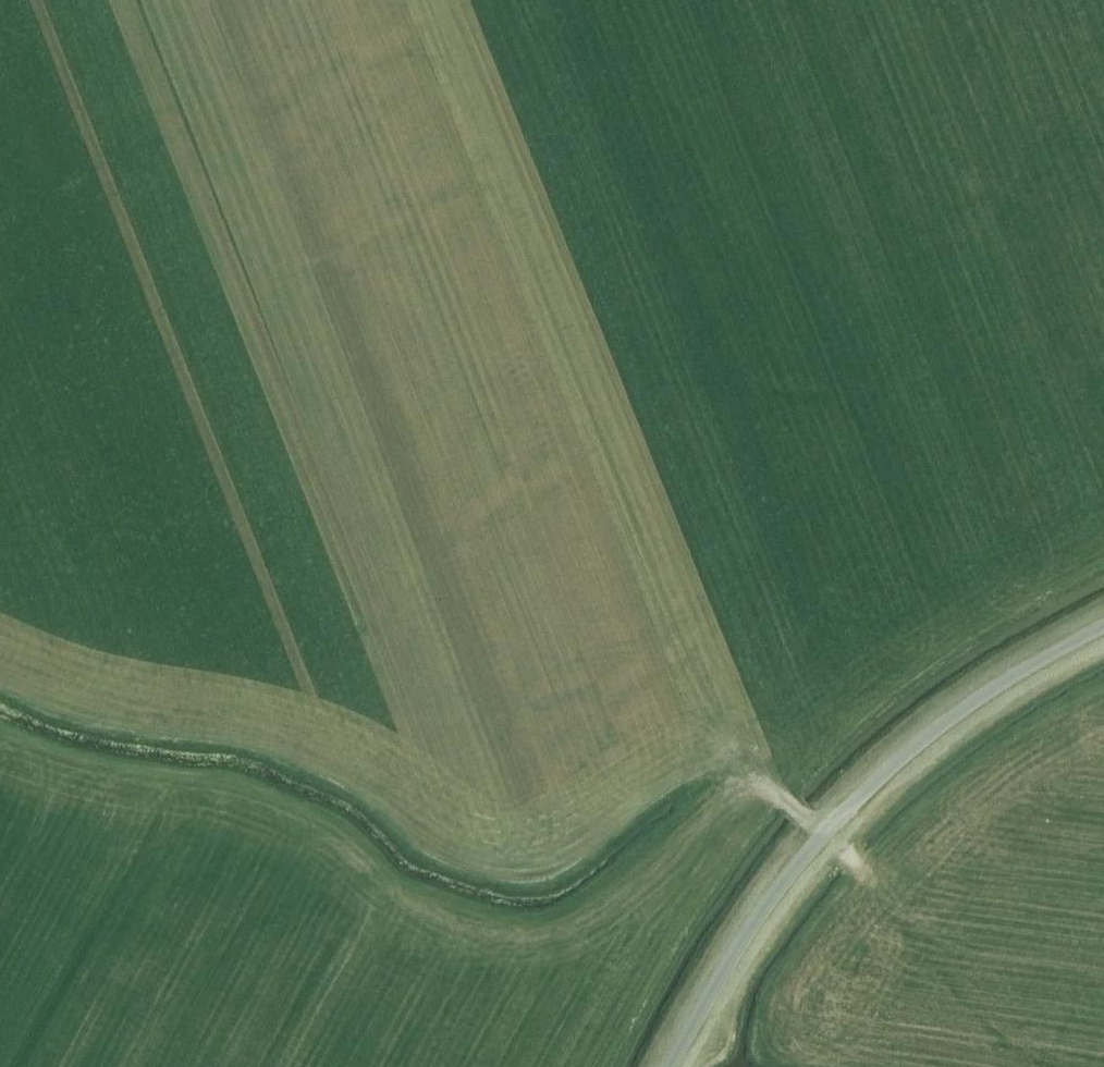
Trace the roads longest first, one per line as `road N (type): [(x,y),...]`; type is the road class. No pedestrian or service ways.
road 1 (unclassified): [(676,1066),(787,871),(848,808),(982,705),(1103,630)]

